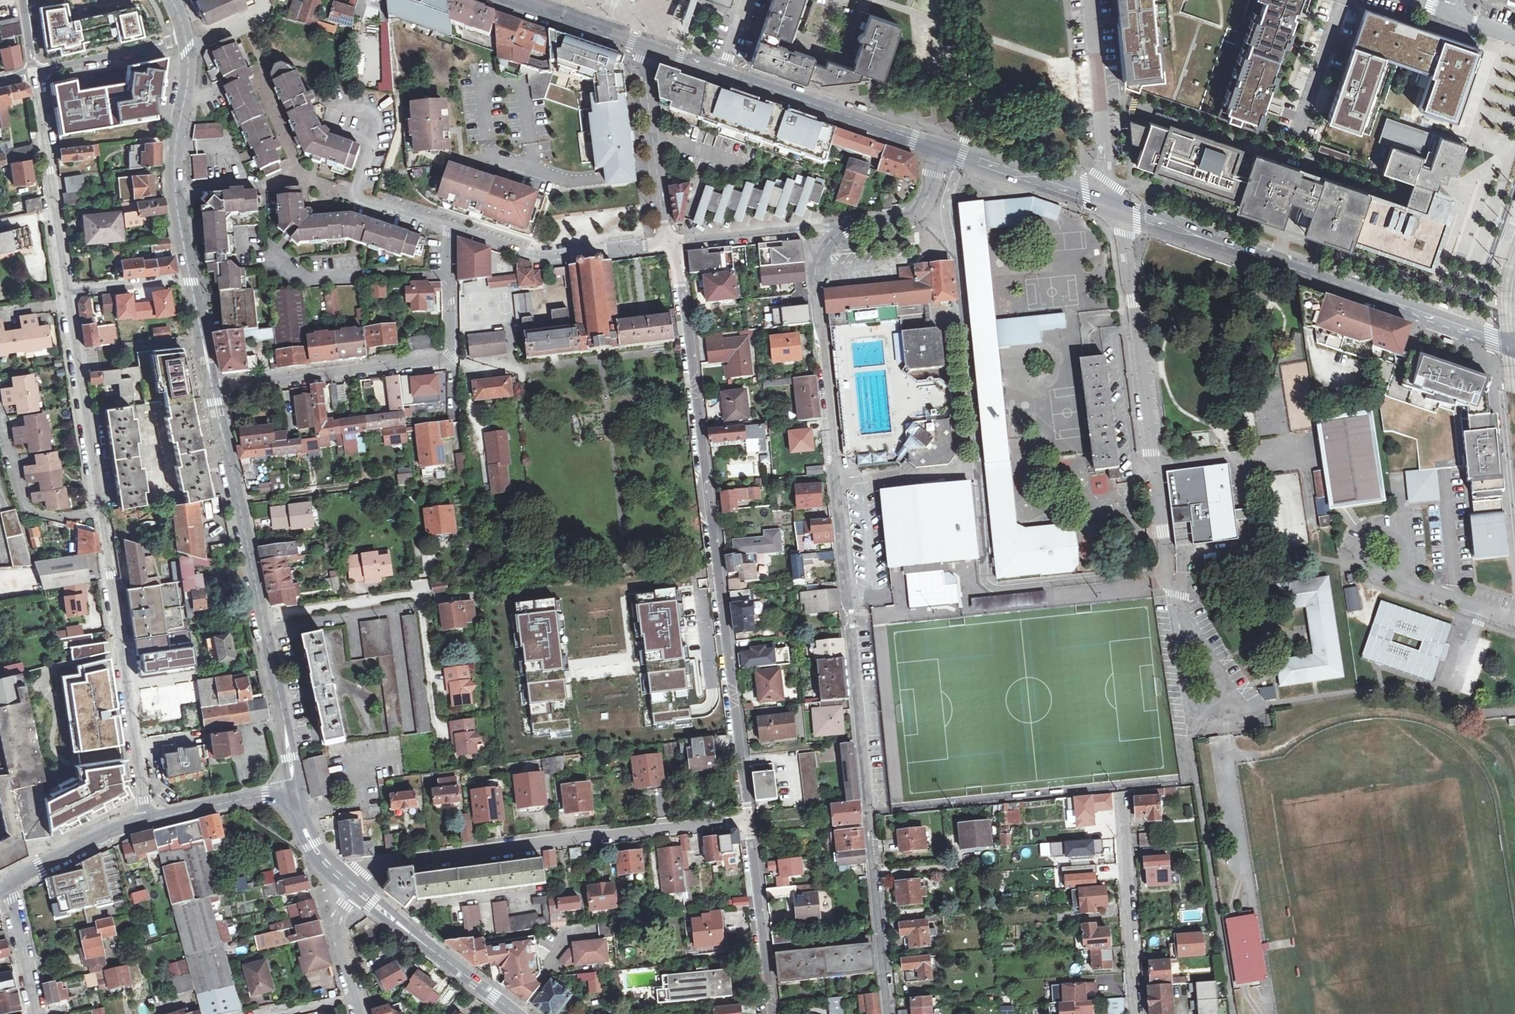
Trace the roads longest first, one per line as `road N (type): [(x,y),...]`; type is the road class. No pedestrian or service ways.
road 1 (residential): [(890,1013),(815,292),(817,256),(840,230)]
road 2 (residential): [(145,819),(35,73)]
road 3 (residential): [(670,242),(749,821)]
road 4 (tertiary): [(1120,208),(1514,347)]
road 5 (tertiary): [(294,789),(213,387)]
road 6 (residential): [(349,885),(381,865),(749,821)]
road 7 (residential): [(1120,208),(1165,580),(1180,605)]
road 8 (residential): [(448,228),(452,361),(213,387)]
road 9 (tertiary): [(213,387),(175,190),(185,37)]
road 10 (tertiary): [(648,48),(939,148)]
road 11 (residential): [(670,242),(539,257),(448,228)]
road 12 (residential): [(1135,1013),(1122,792)]
road 13 (residential): [(1090,0),(1105,203)]
road 14 (tertiary): [(516,1013),(357,892)]
road 15 (residential): [(648,48),(644,75),(670,242)]
road 16 (residential): [(749,821),(773,1013)]
road 17 (tertiary): [(939,148),(1105,203)]
road 18 (residential): [(670,242),(840,230)]
road 19 (residential): [(35,73),(185,37)]
road 20 (residential): [(7,886),(145,819)]
road 21 (residential): [(145,819),(294,789)]
road 22 (tertiary): [(506,0),(648,48)]
road 23 (residential): [(840,230),(920,209),(939,148)]
road 24 (residential): [(7,886),(36,1013)]

